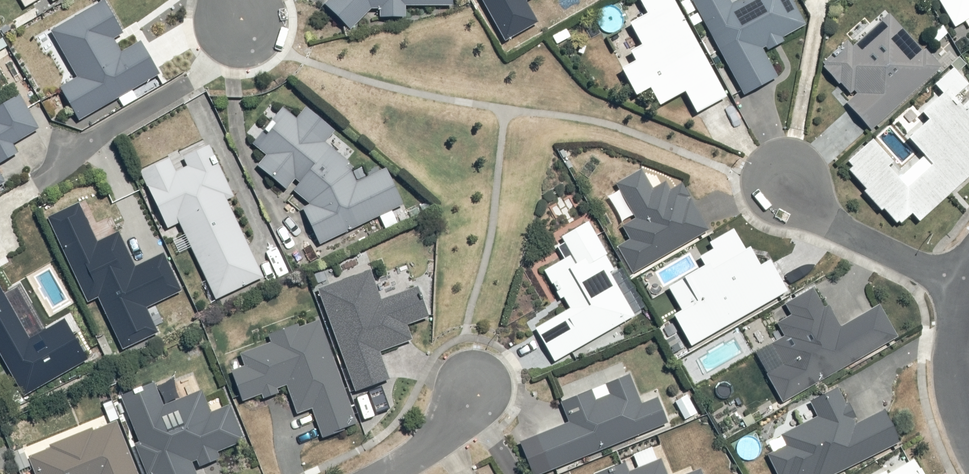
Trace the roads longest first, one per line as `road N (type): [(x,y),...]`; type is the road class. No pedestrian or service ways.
road 1 (residential): [(786,180),(836,225),(965,285)]
road 2 (residential): [(968,431),(953,368),(965,285)]
road 3 (residential): [(471,388),(440,431),(386,473)]

